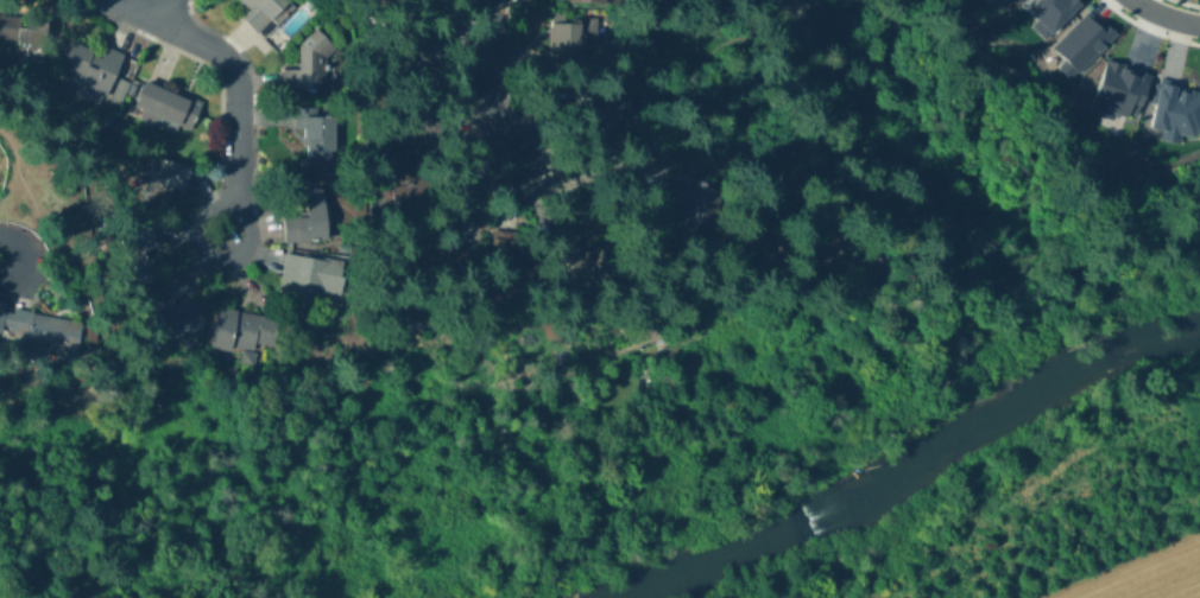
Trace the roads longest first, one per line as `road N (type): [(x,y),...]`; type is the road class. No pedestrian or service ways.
road 1 (residential): [(156,17),(214,47),(235,74),(229,209),(247,263)]
road 2 (residential): [(490,0),(487,119),(498,172)]

